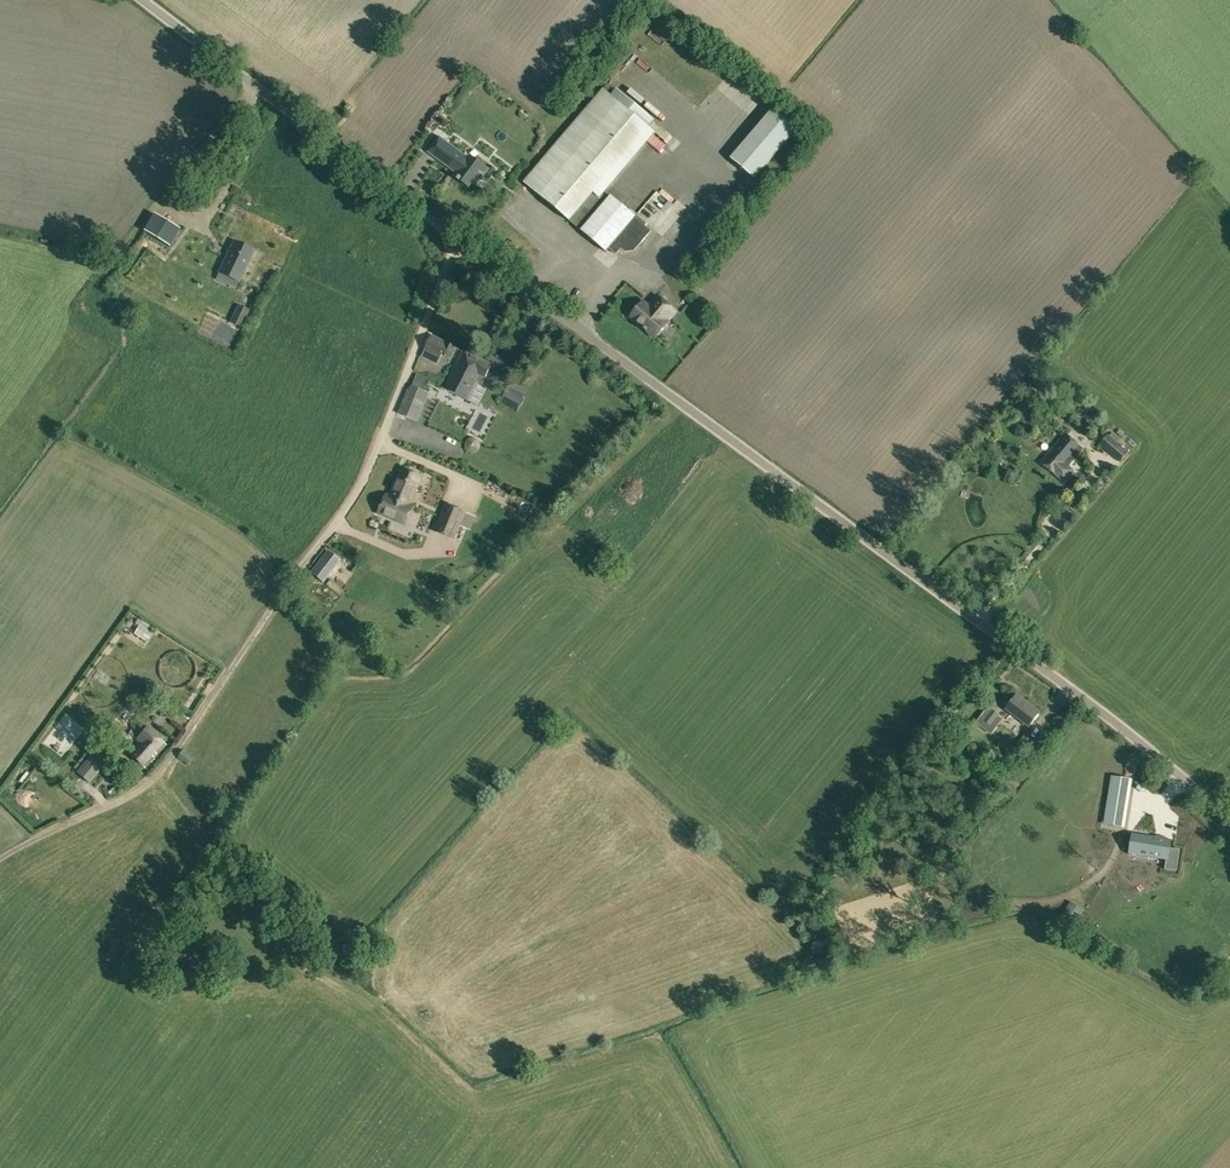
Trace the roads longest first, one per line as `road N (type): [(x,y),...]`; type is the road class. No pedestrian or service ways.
road 1 (unclassified): [(1229,815),(982,617),(252,87),(145,0)]

